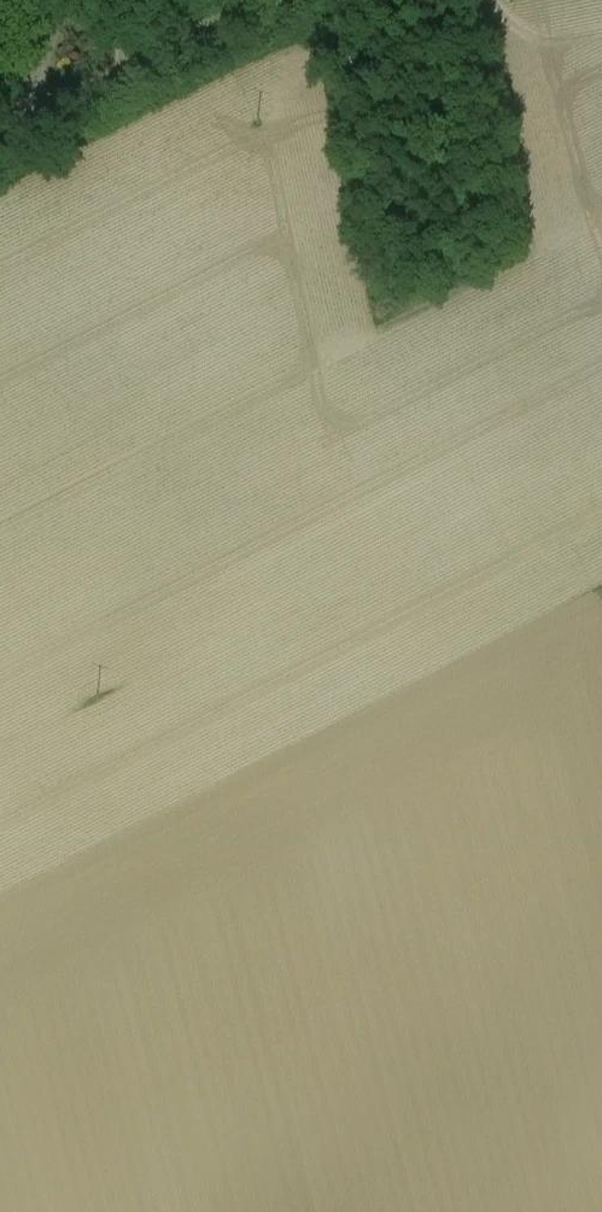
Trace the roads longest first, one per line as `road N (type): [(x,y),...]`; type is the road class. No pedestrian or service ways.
road 1 (unclassified): [(251,0),(0,117)]

